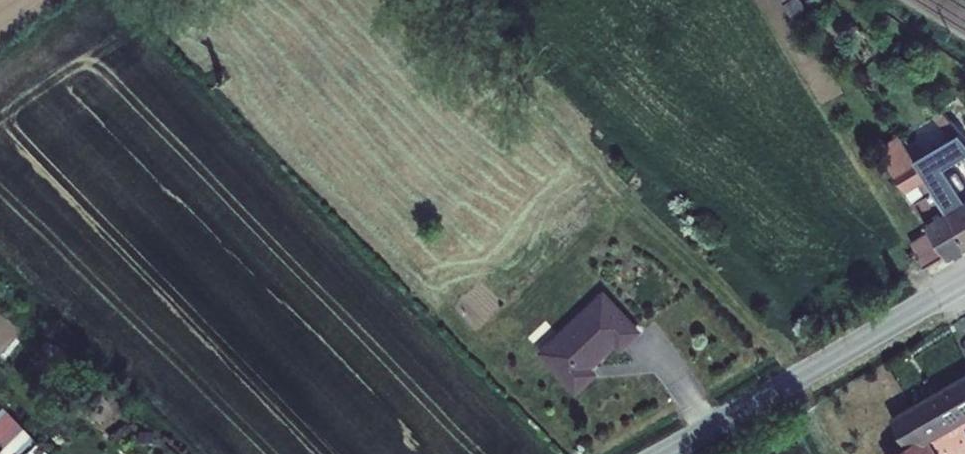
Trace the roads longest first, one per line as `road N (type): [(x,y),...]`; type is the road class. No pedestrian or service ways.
road 1 (tertiary): [(663,453),(964,280)]

